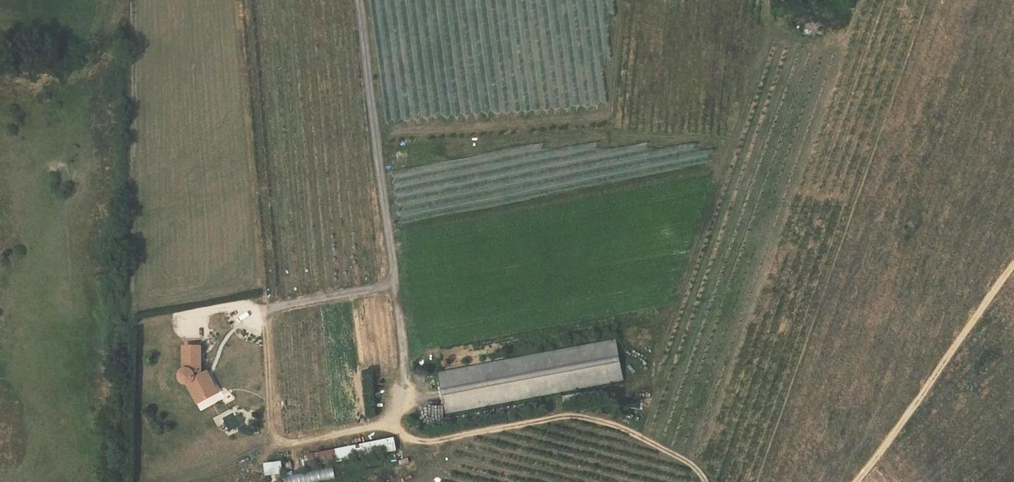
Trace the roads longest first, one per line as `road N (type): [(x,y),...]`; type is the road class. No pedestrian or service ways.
road 1 (track): [(132,0),(128,317),(162,334),(224,307),(257,310),(396,285),(359,0)]
road 2 (track): [(706,481),(693,466),(622,427),(579,415),(433,440),(376,427),(282,439),(272,429),(257,310)]
road 3 (track): [(1013,268),(854,481)]
road 4 (track): [(396,285),(405,358),(391,428)]

